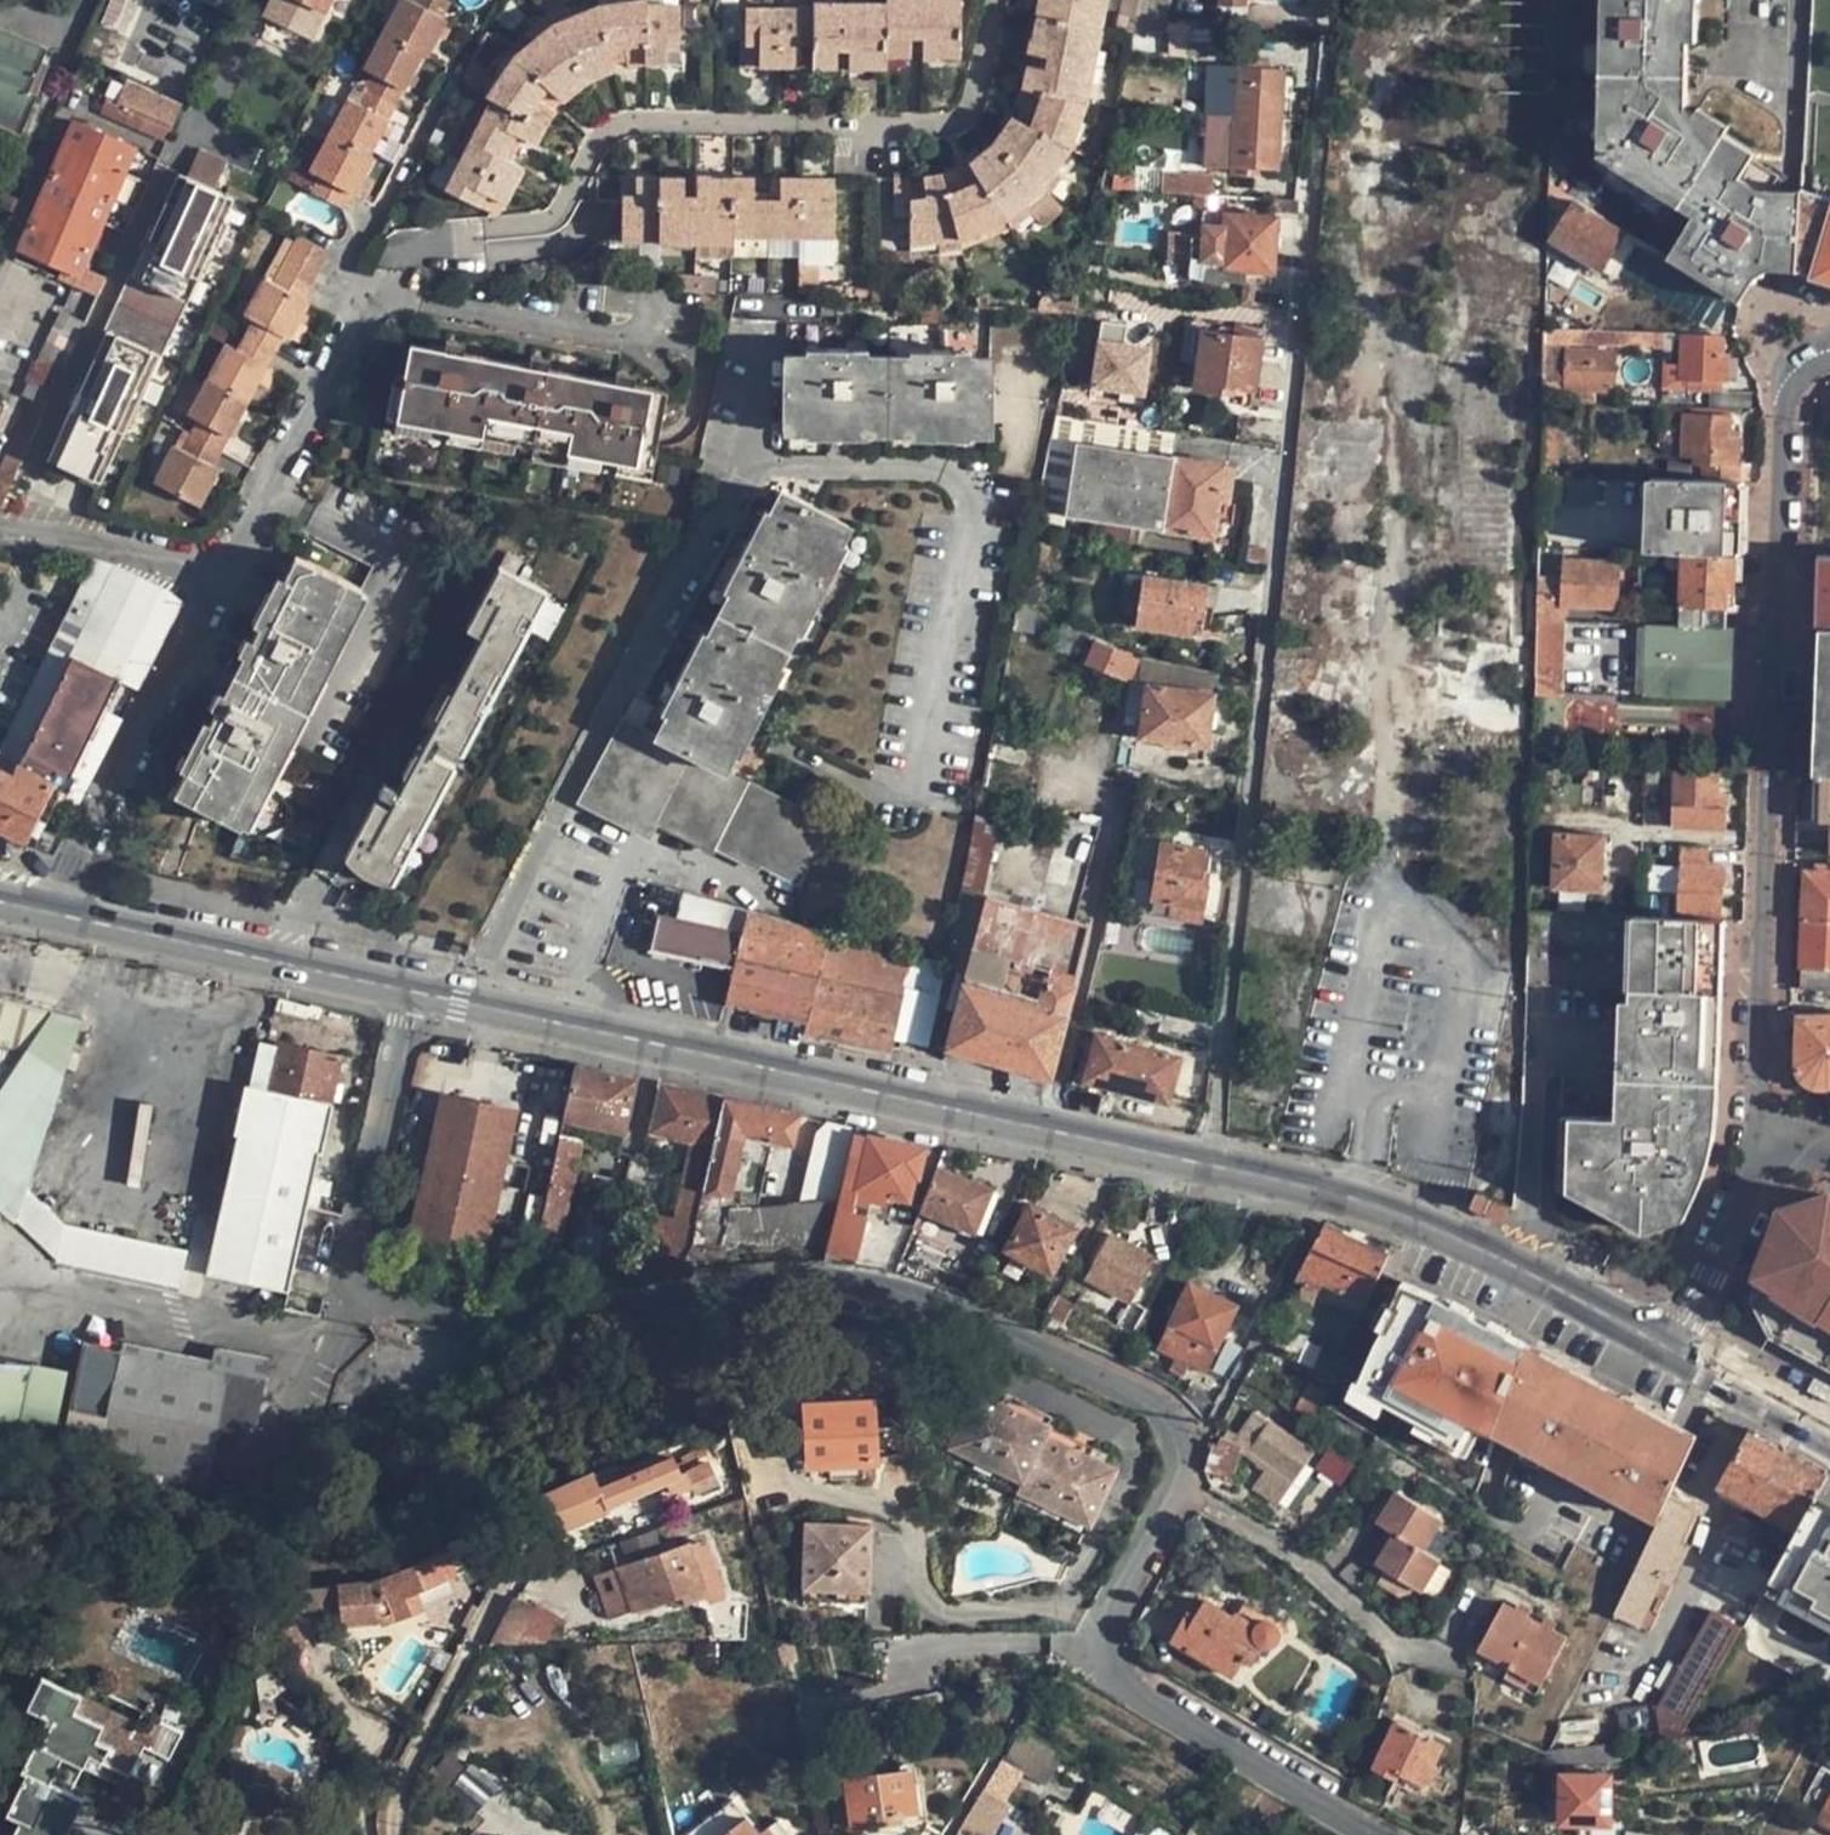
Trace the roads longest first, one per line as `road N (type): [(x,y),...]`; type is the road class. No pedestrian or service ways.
road 1 (residential): [(412,989),(360,1232),(360,1259),(380,1287),(425,1305),(531,1317),(777,1285),(861,1286),(1142,1394),(1173,1434),(1179,1485)]
road 2 (residential): [(1321,55),(1212,1163)]
road 3 (residential): [(206,597),(385,267),(419,244),(545,220),(614,125),(937,126),(962,116),(973,103),(986,39)]
road 4 (residential): [(1829,357),(1803,381),(1757,994),(1724,1223)]
road 5 (secondary): [(1212,1163),(412,989)]
road 6 (residential): [(1179,1485),(1087,1658),(1371,1834)]
road 7 (secondary): [(1694,1361),(1423,1224),(1212,1163)]
road 8 (secondary): [(412,989),(44,908)]
road 9 (residential): [(44,908),(206,597)]
road 10 (residential): [(1179,1485),(1295,1556),(1392,1644)]
road 11 (residential): [(206,597),(82,540),(0,543)]
road 12 (secondary): [(1829,1439),(1694,1361)]
road 13 (residential): [(1724,1223),(1709,1324),(1694,1361)]

